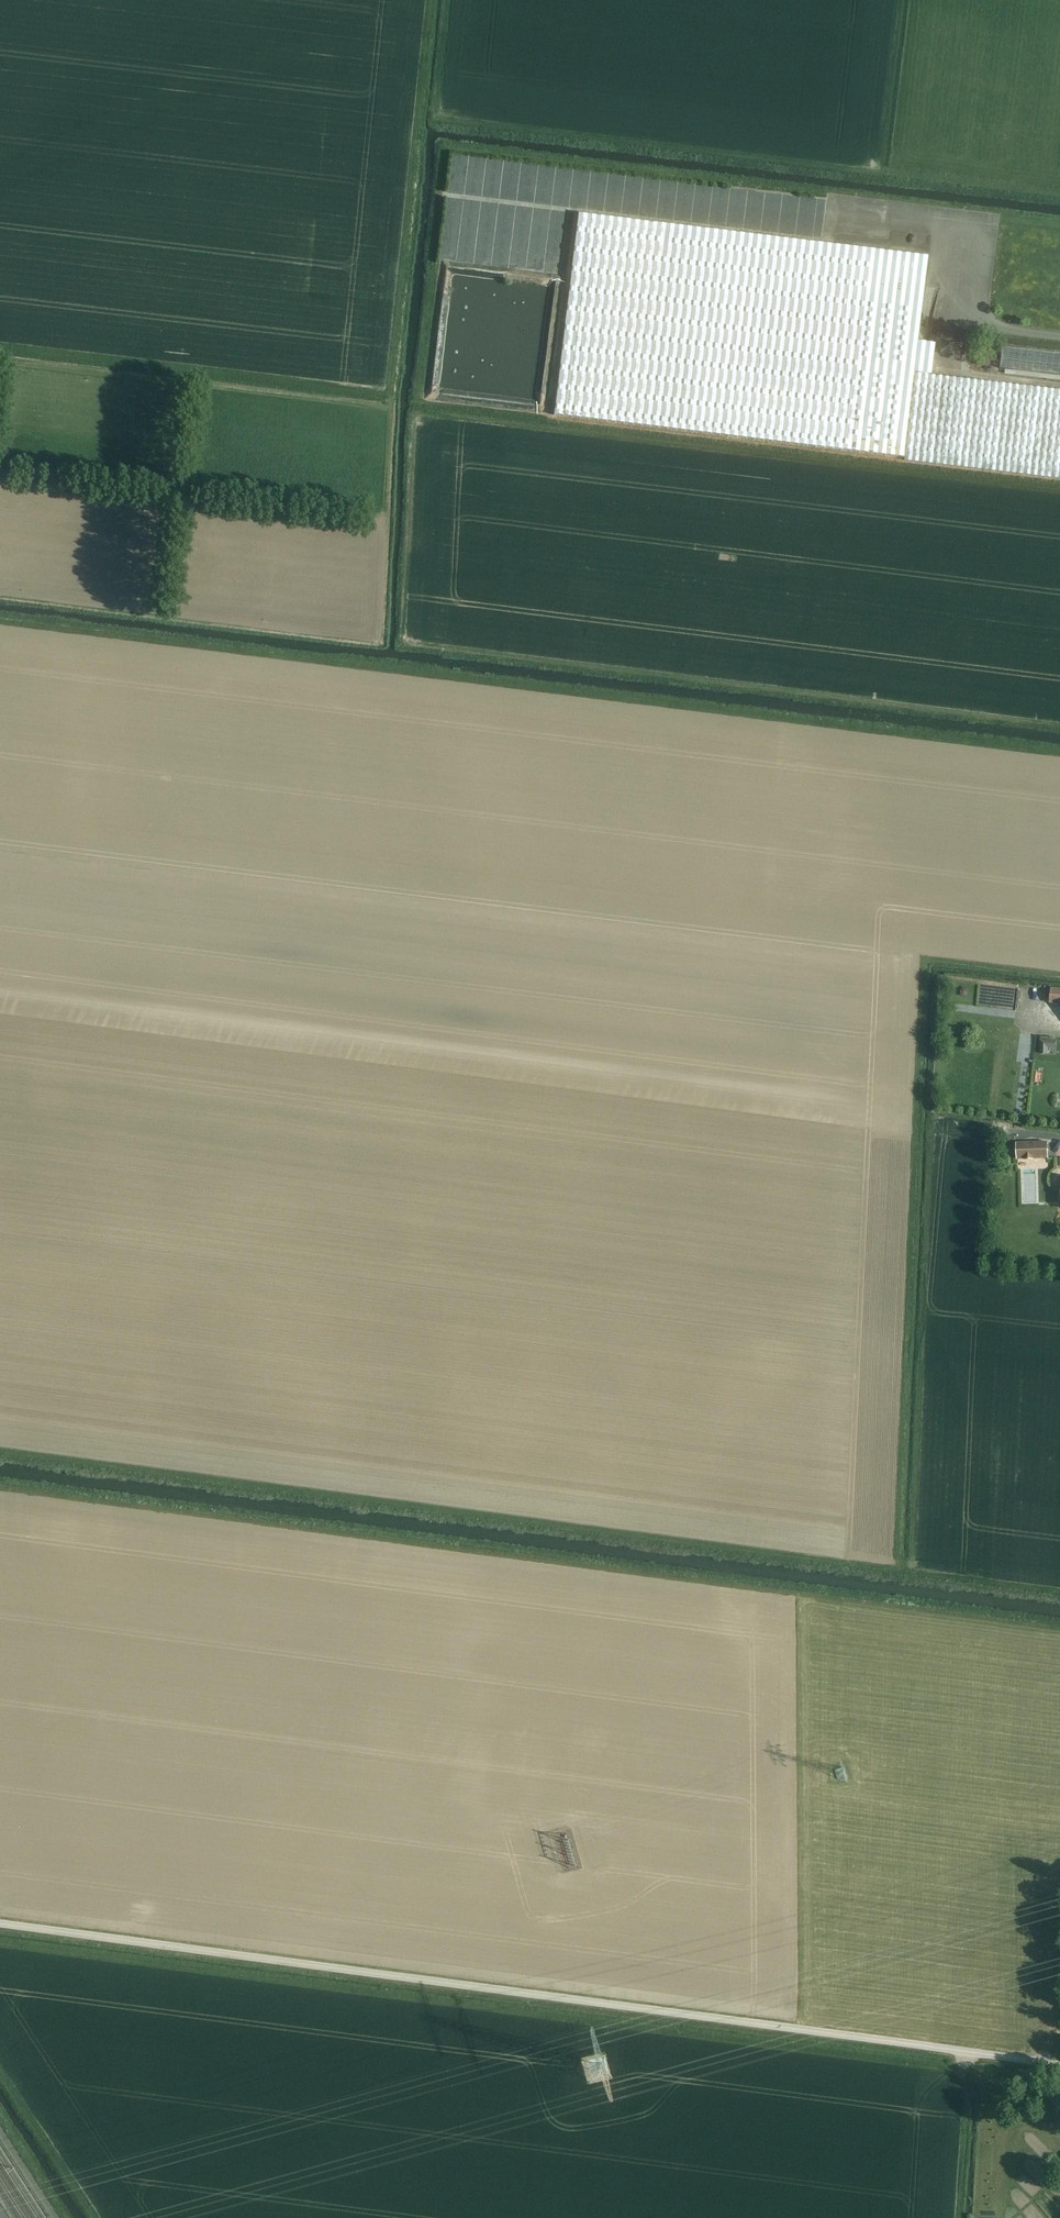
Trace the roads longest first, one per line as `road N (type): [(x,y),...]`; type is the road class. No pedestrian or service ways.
road 1 (unclassified): [(1059,2065),(0,1924)]

